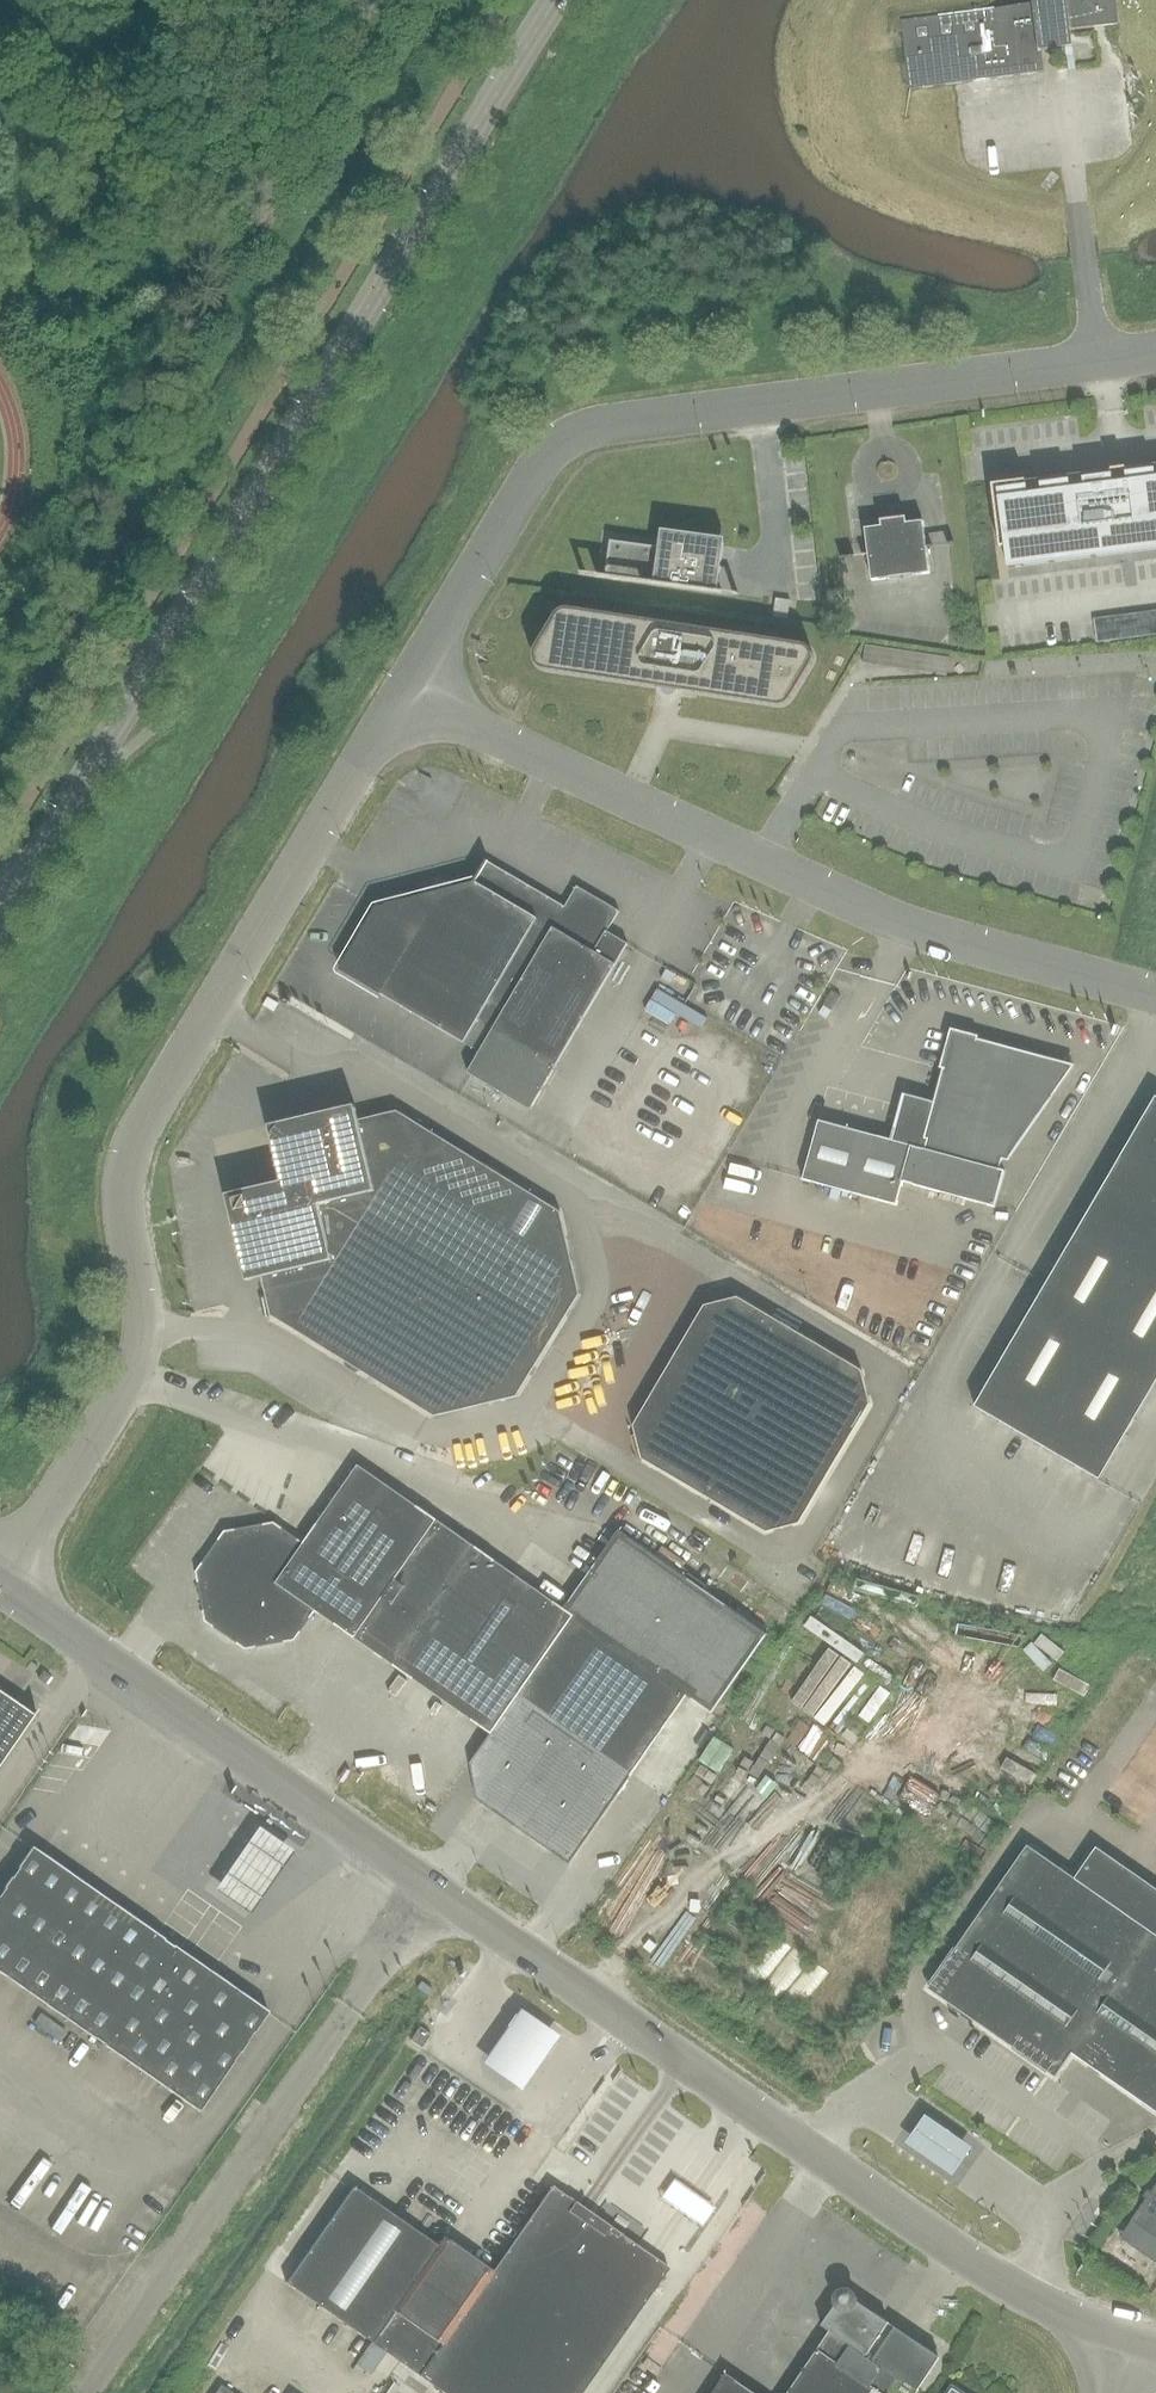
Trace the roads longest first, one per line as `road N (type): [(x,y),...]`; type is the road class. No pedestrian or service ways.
road 1 (unclassified): [(1127,2337),(1034,2299),(965,2256),(0,1588)]
road 2 (secondary): [(0,920),(556,0)]
road 3 (unclassified): [(0,1580),(134,1382),(148,1333),(124,1199),(134,1138),(405,697)]
road 4 (unclassified): [(405,697),(540,465),(580,431),(1155,354)]
road 5 (unclassified): [(1155,996),(910,929),(405,697)]

